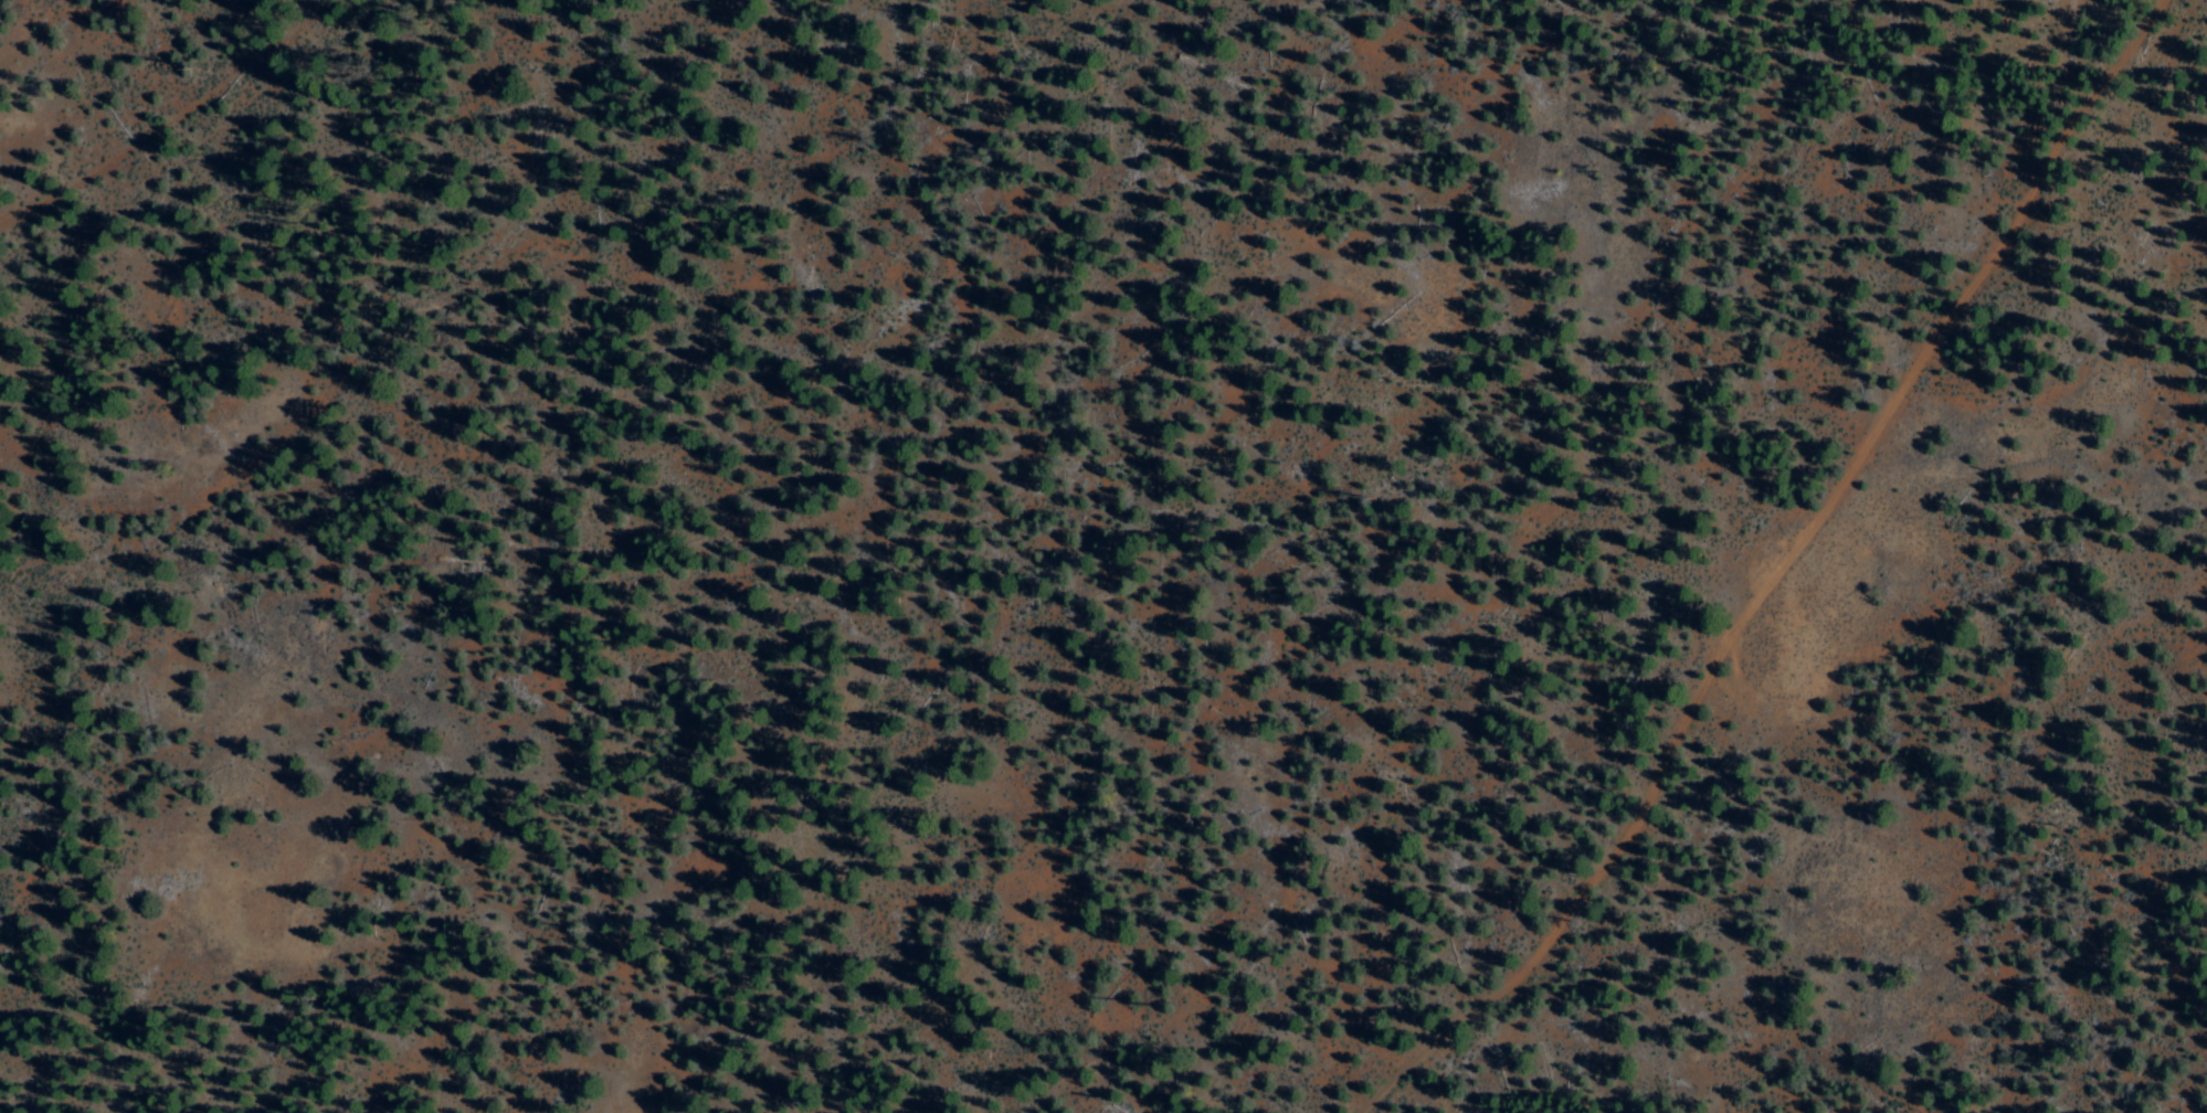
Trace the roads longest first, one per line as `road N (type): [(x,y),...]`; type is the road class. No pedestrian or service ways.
road 1 (track): [(1360,1112),(1471,1005),(1538,954),(1619,852),(1791,566),(2060,151),(2170,0)]
road 2 (track): [(0,225),(92,180),(299,39),(327,0)]

